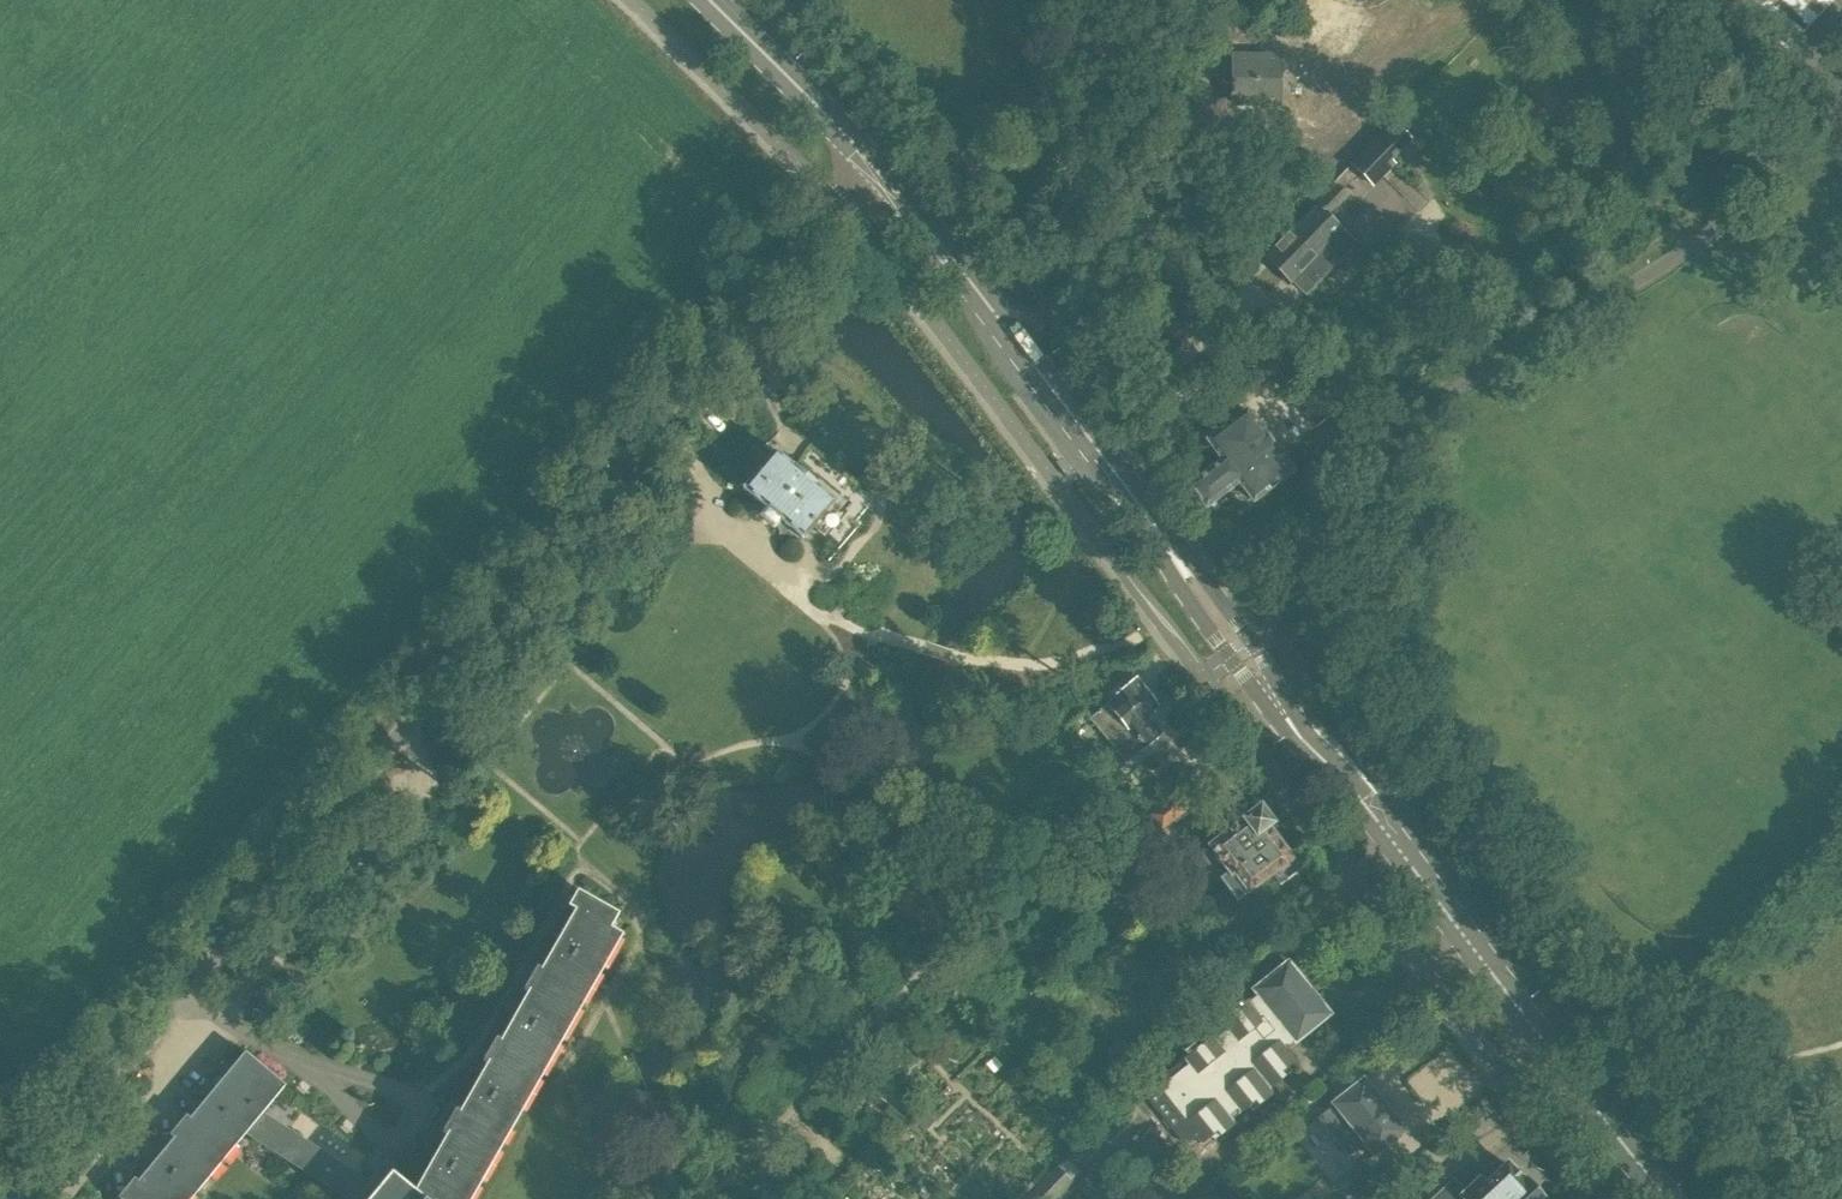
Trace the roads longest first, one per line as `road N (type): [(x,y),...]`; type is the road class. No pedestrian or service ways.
road 1 (unclassified): [(6,1198),(663,416),(882,172)]
road 2 (primary): [(1665,1198),(882,172)]
road 3 (primary): [(882,172),(703,0)]

